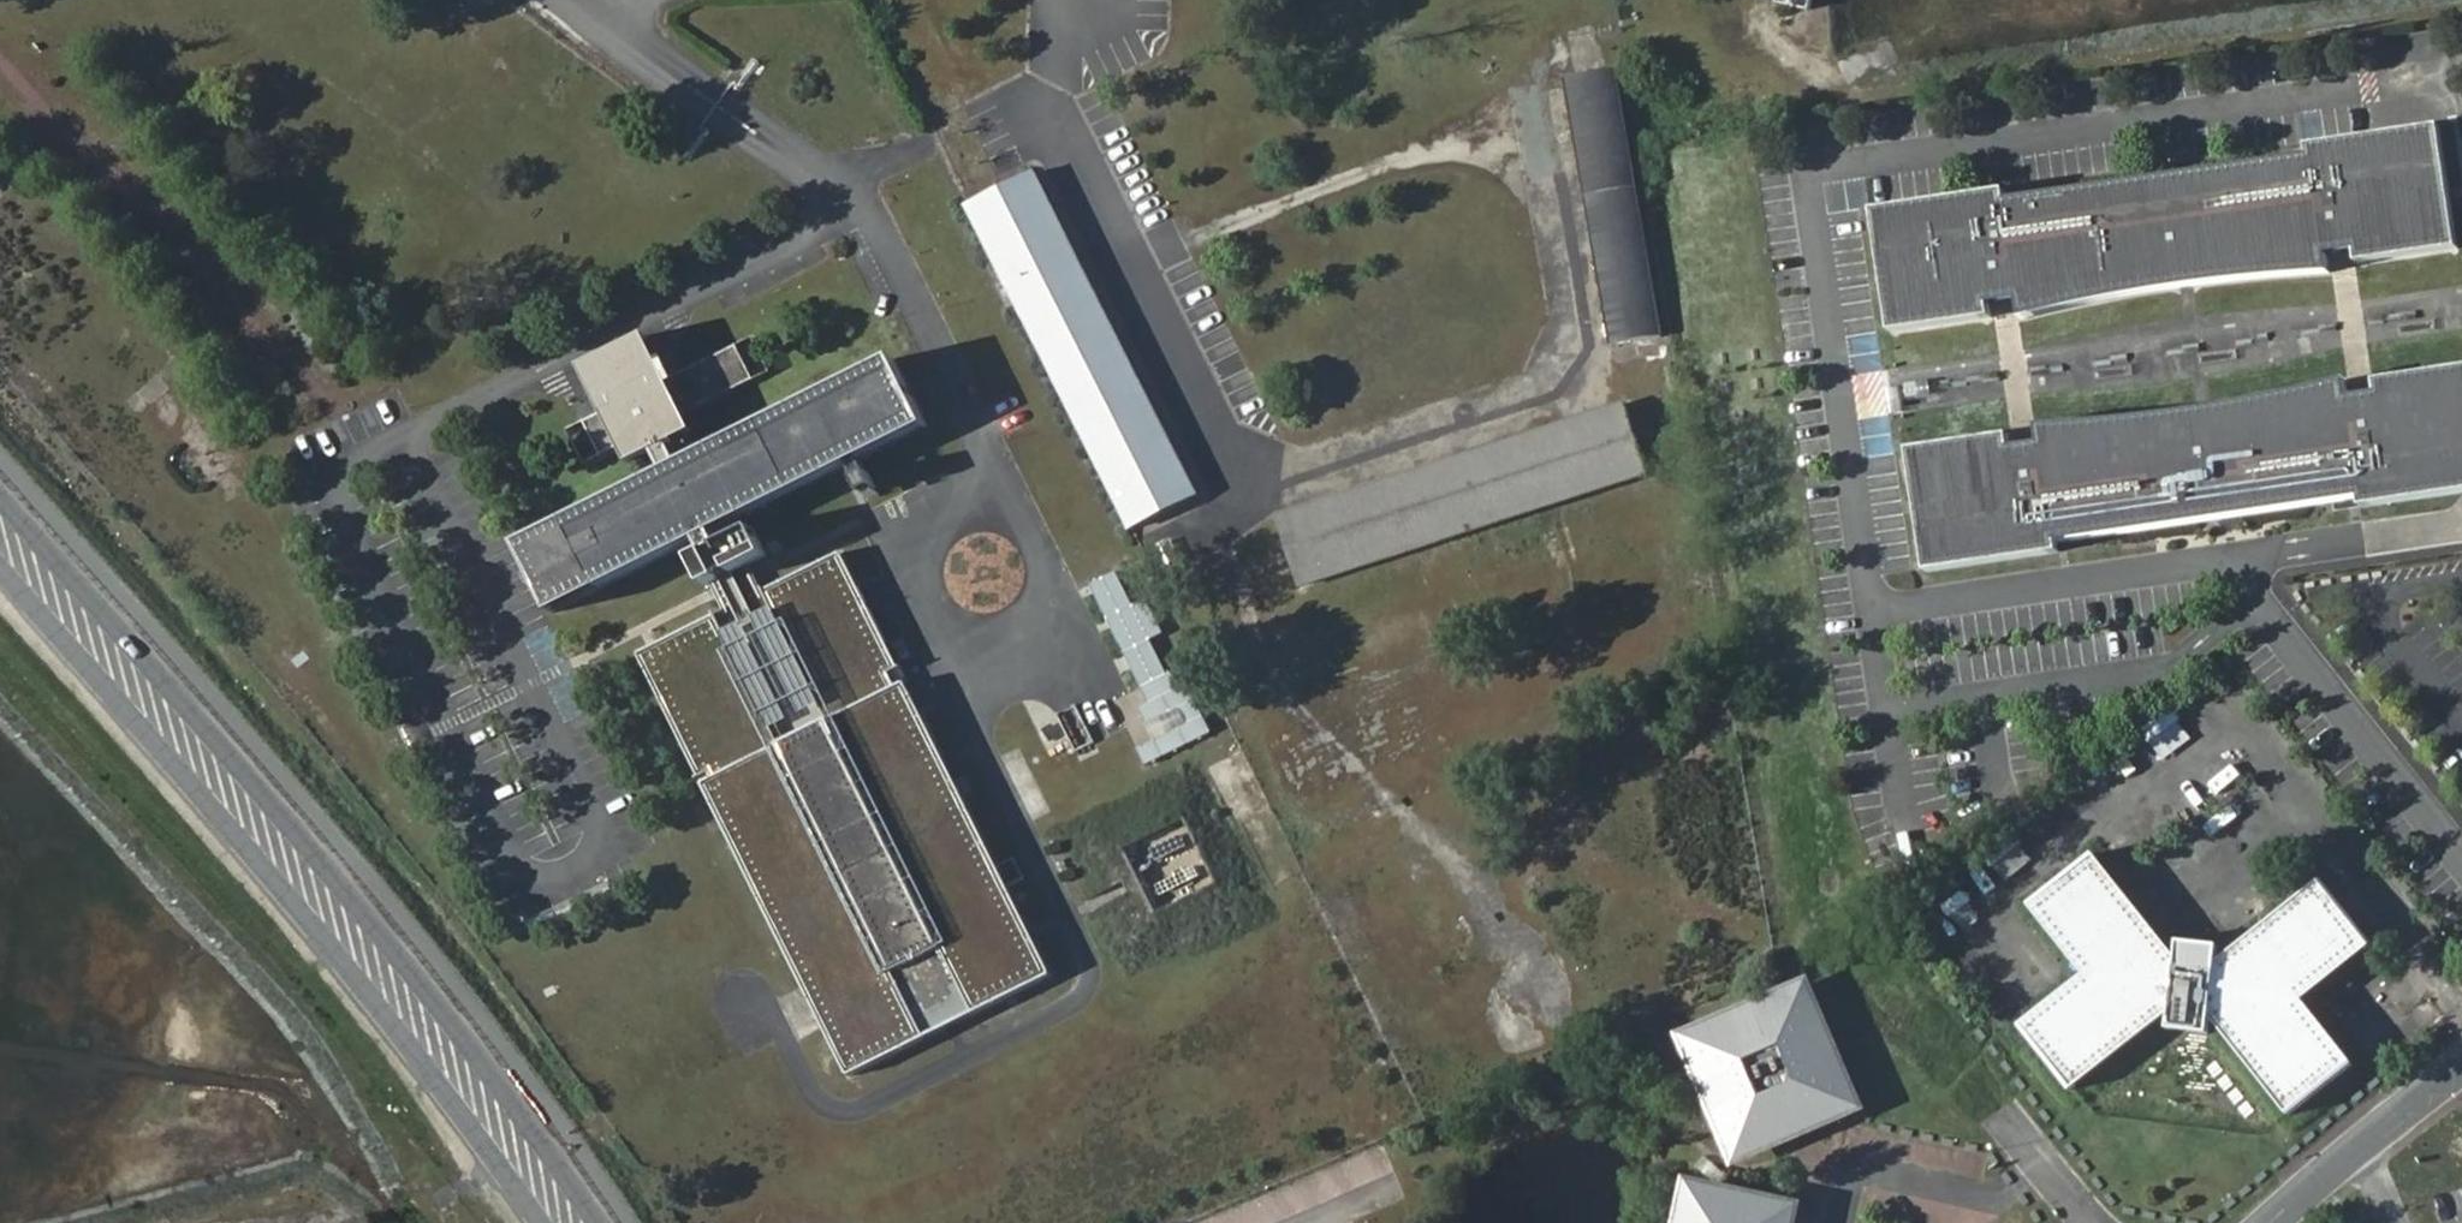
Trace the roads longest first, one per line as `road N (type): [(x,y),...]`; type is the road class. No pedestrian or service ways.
road 1 (primary): [(597,1222),(402,962),(0,498)]
road 2 (primary): [(0,569),(385,1015),(537,1222)]
road 3 (unclassified): [(2274,1222),(2461,1068)]

